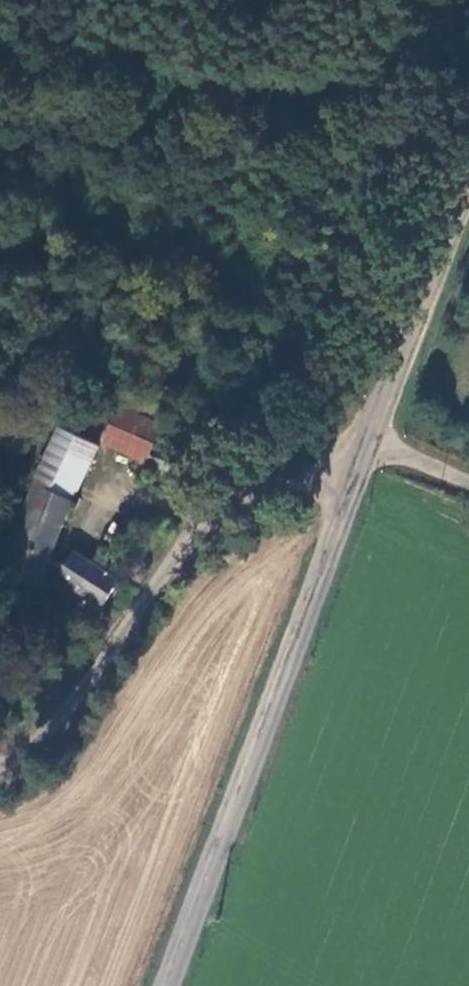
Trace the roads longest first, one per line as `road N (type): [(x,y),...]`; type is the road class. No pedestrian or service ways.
road 1 (tertiary): [(165,985),(353,490)]
road 2 (unclassified): [(353,490),(271,479),(205,523),(25,758),(0,765)]
road 3 (tertiary): [(371,445),(468,175)]

